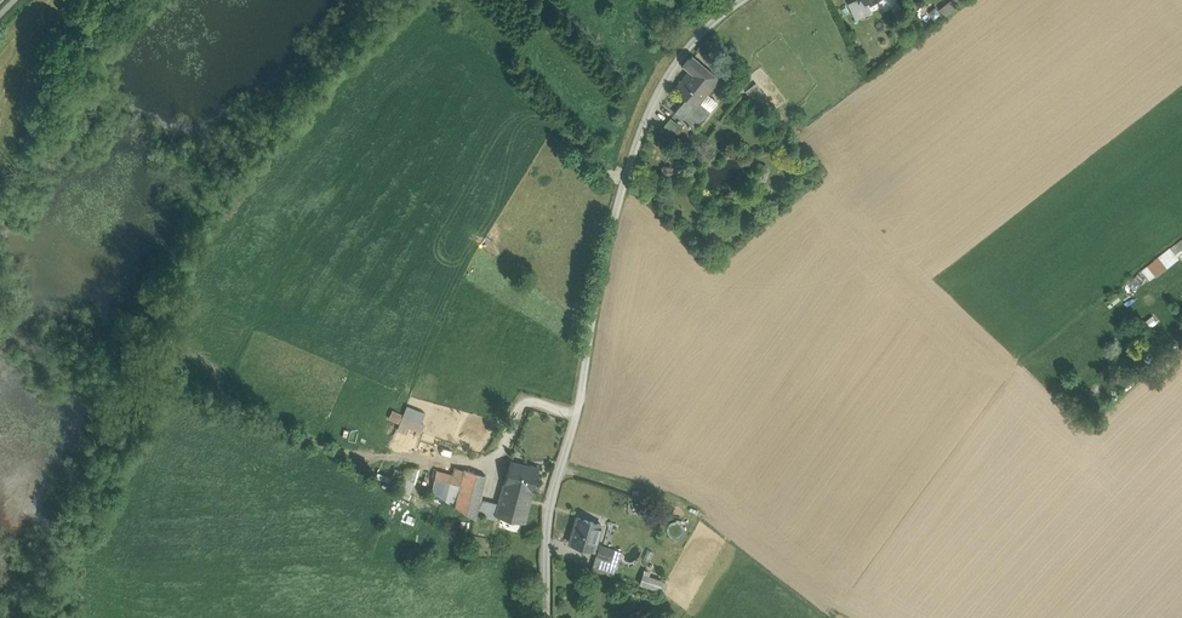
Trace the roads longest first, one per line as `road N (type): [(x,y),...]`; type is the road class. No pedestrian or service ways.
road 1 (unclassified): [(743,0),(670,69),(643,134),(556,501),(553,617)]

